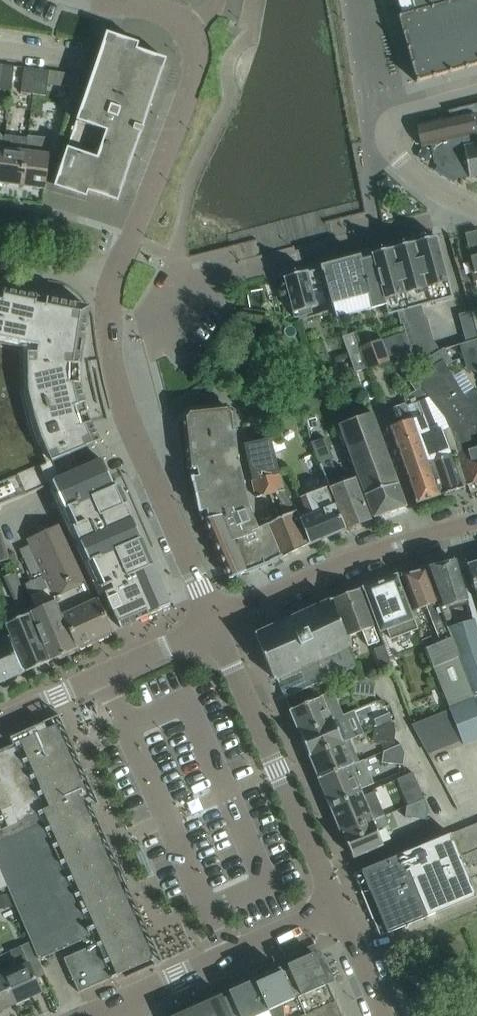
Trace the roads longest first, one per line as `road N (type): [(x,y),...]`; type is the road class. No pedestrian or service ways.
road 1 (residential): [(213,624),(123,404),(108,326),(111,282)]
road 2 (tertiary): [(337,907),(213,624)]
road 3 (tertiary): [(476,521),(322,572),(213,624)]
road 4 (residential): [(111,282),(192,86),(197,60),(187,27)]
road 5 (residential): [(0,718),(213,624)]
road 6 (tertiary): [(124,1001),(337,907)]
road 7 (residential): [(387,132),(362,0)]
road 8 (residential): [(387,132),(400,158),(476,206)]

